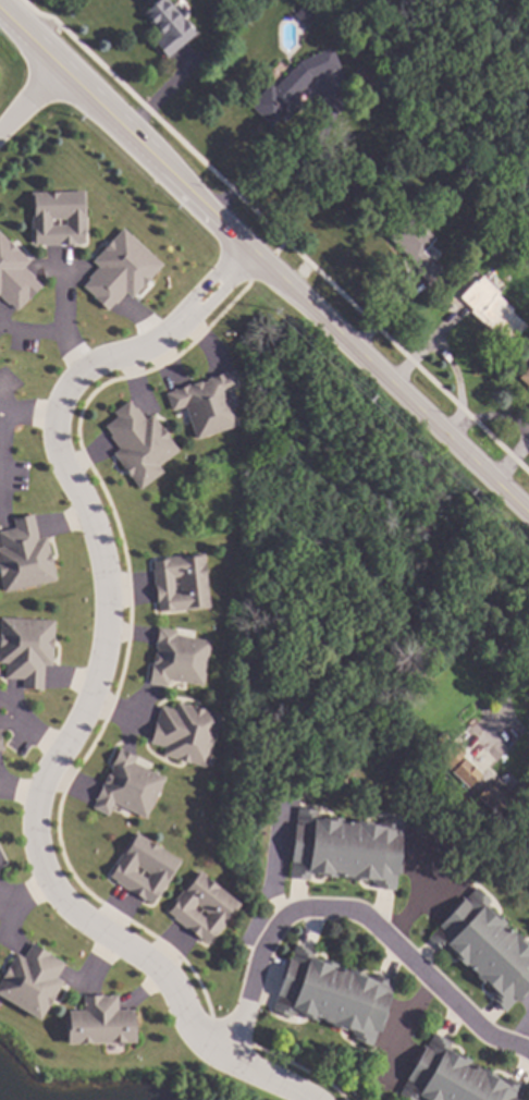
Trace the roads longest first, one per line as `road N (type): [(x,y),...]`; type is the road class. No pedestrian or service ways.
road 1 (residential): [(248,248),(167,339),(97,366),(69,387),(56,419),(65,474),(96,535),(109,648),(33,793),(38,856),(73,914),(177,992),(224,1055),(315,1099)]
road 2 (tertiary): [(528,515),(0,11)]
road 3 (residential): [(224,1055),(285,919),(312,903),(354,905),(490,1035),(528,1050)]
road 4 (residential): [(528,628),(509,639),(506,732),(492,744)]

